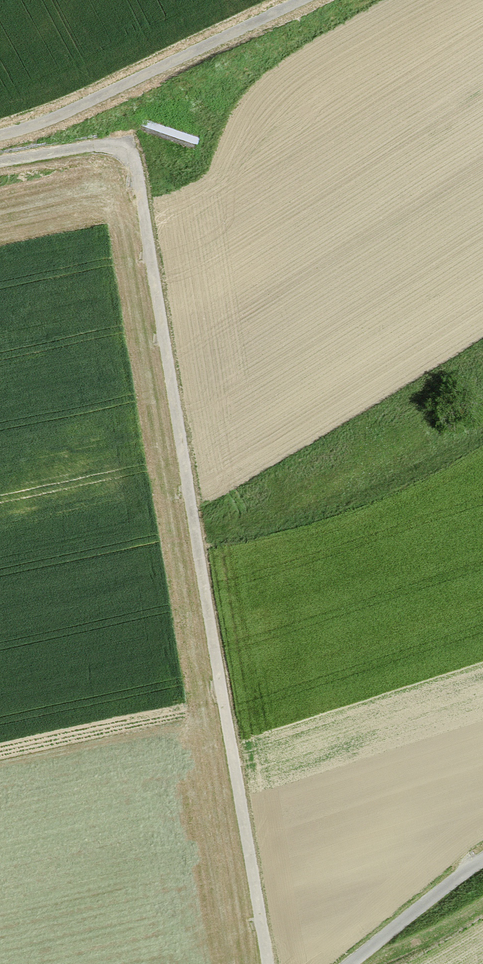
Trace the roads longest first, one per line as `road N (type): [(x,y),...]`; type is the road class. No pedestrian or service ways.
road 1 (track): [(0,163),(108,144),(136,162),(268,963)]
road 2 (track): [(306,0),(0,136)]
road 3 (unclassified): [(351,963),(482,861)]

